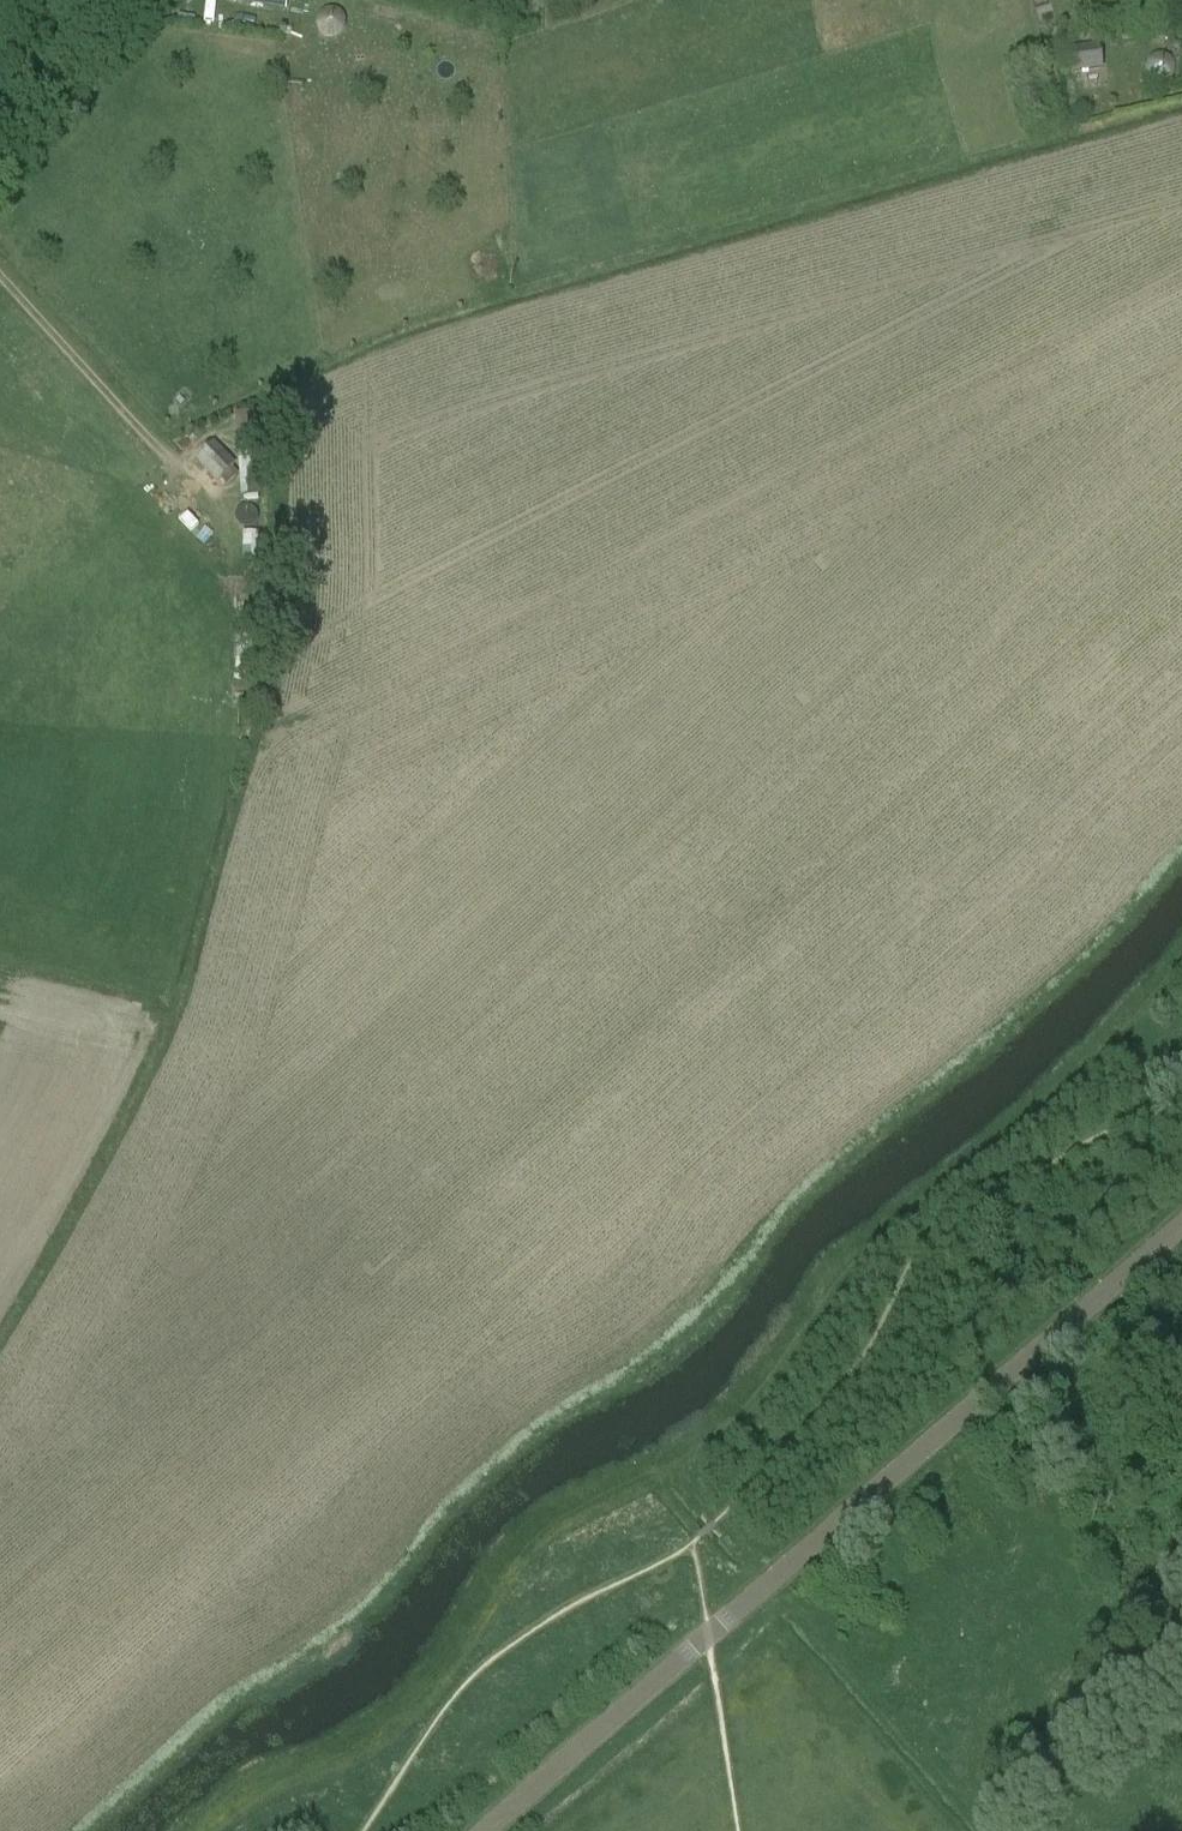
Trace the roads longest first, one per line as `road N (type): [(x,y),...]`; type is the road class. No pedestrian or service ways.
road 1 (track): [(192,1830),(252,1777),(363,1732),(446,1657),(517,1537),(570,1495),(660,1460),(739,1408),(836,1263),(1086,1058),(1181,954)]
road 2 (unclassified): [(490,1830),(1181,1227)]
road 3 (tertiary): [(0,120),(99,0)]

